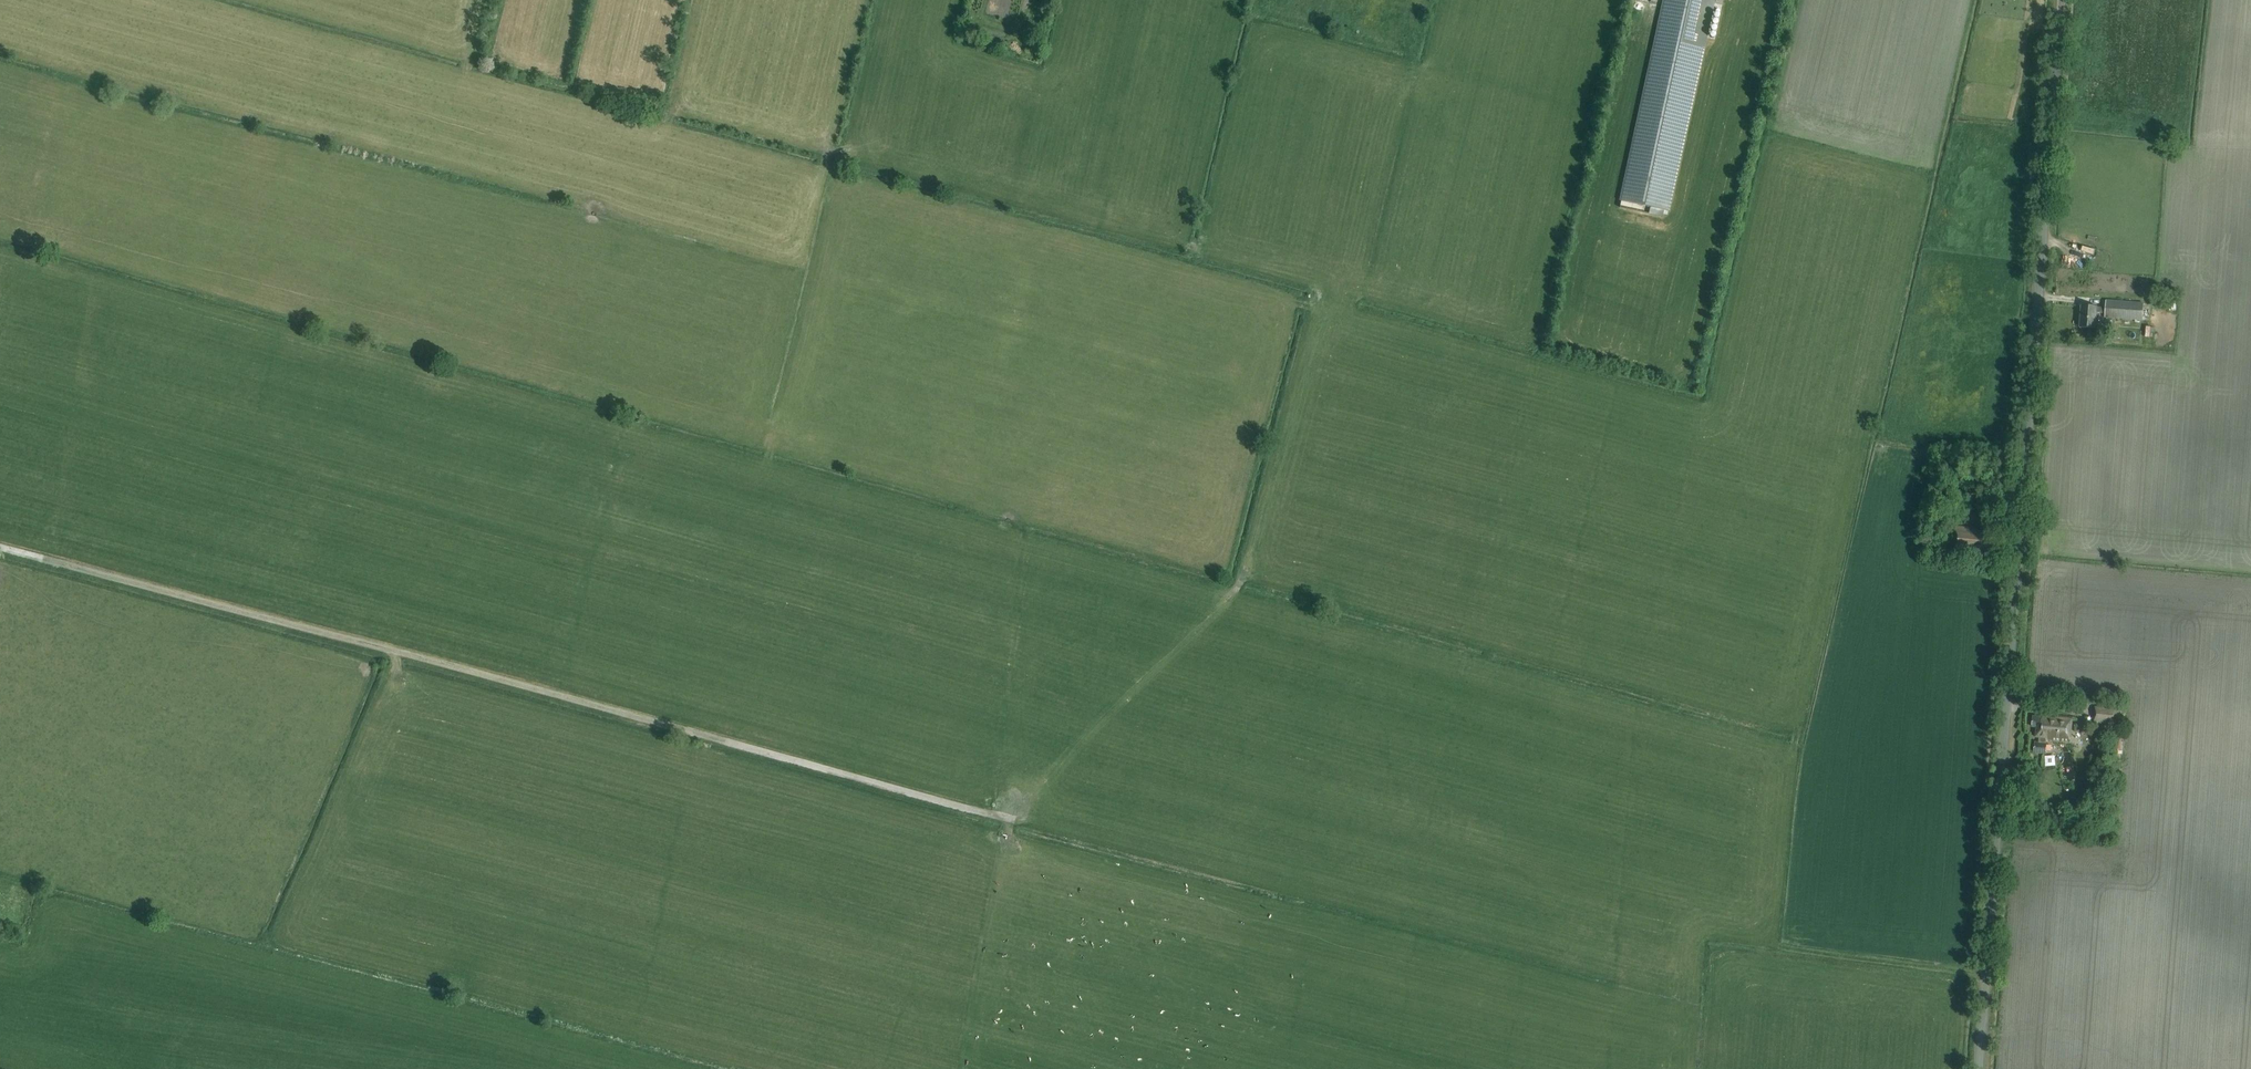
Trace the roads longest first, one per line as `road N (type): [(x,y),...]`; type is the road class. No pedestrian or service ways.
road 1 (unclassified): [(1978,1068),(2060,0)]

